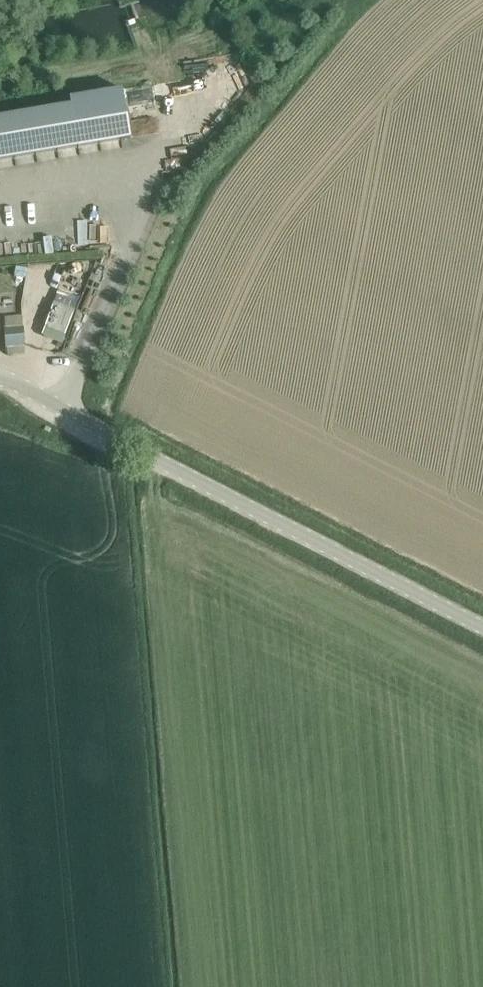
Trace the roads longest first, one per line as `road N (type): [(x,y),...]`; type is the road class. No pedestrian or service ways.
road 1 (unclassified): [(0,387),(482,630)]

